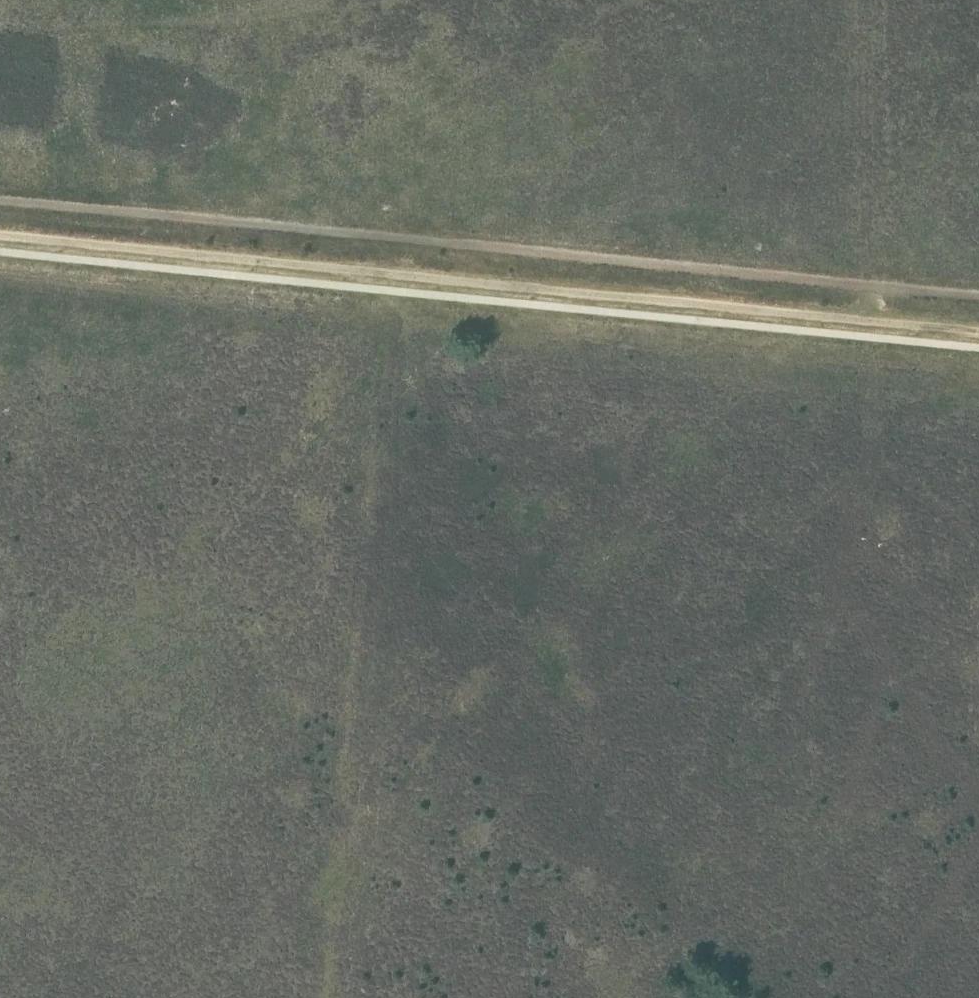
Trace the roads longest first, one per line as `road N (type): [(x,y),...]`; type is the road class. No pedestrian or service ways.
road 1 (track): [(0,239),(978,334)]

